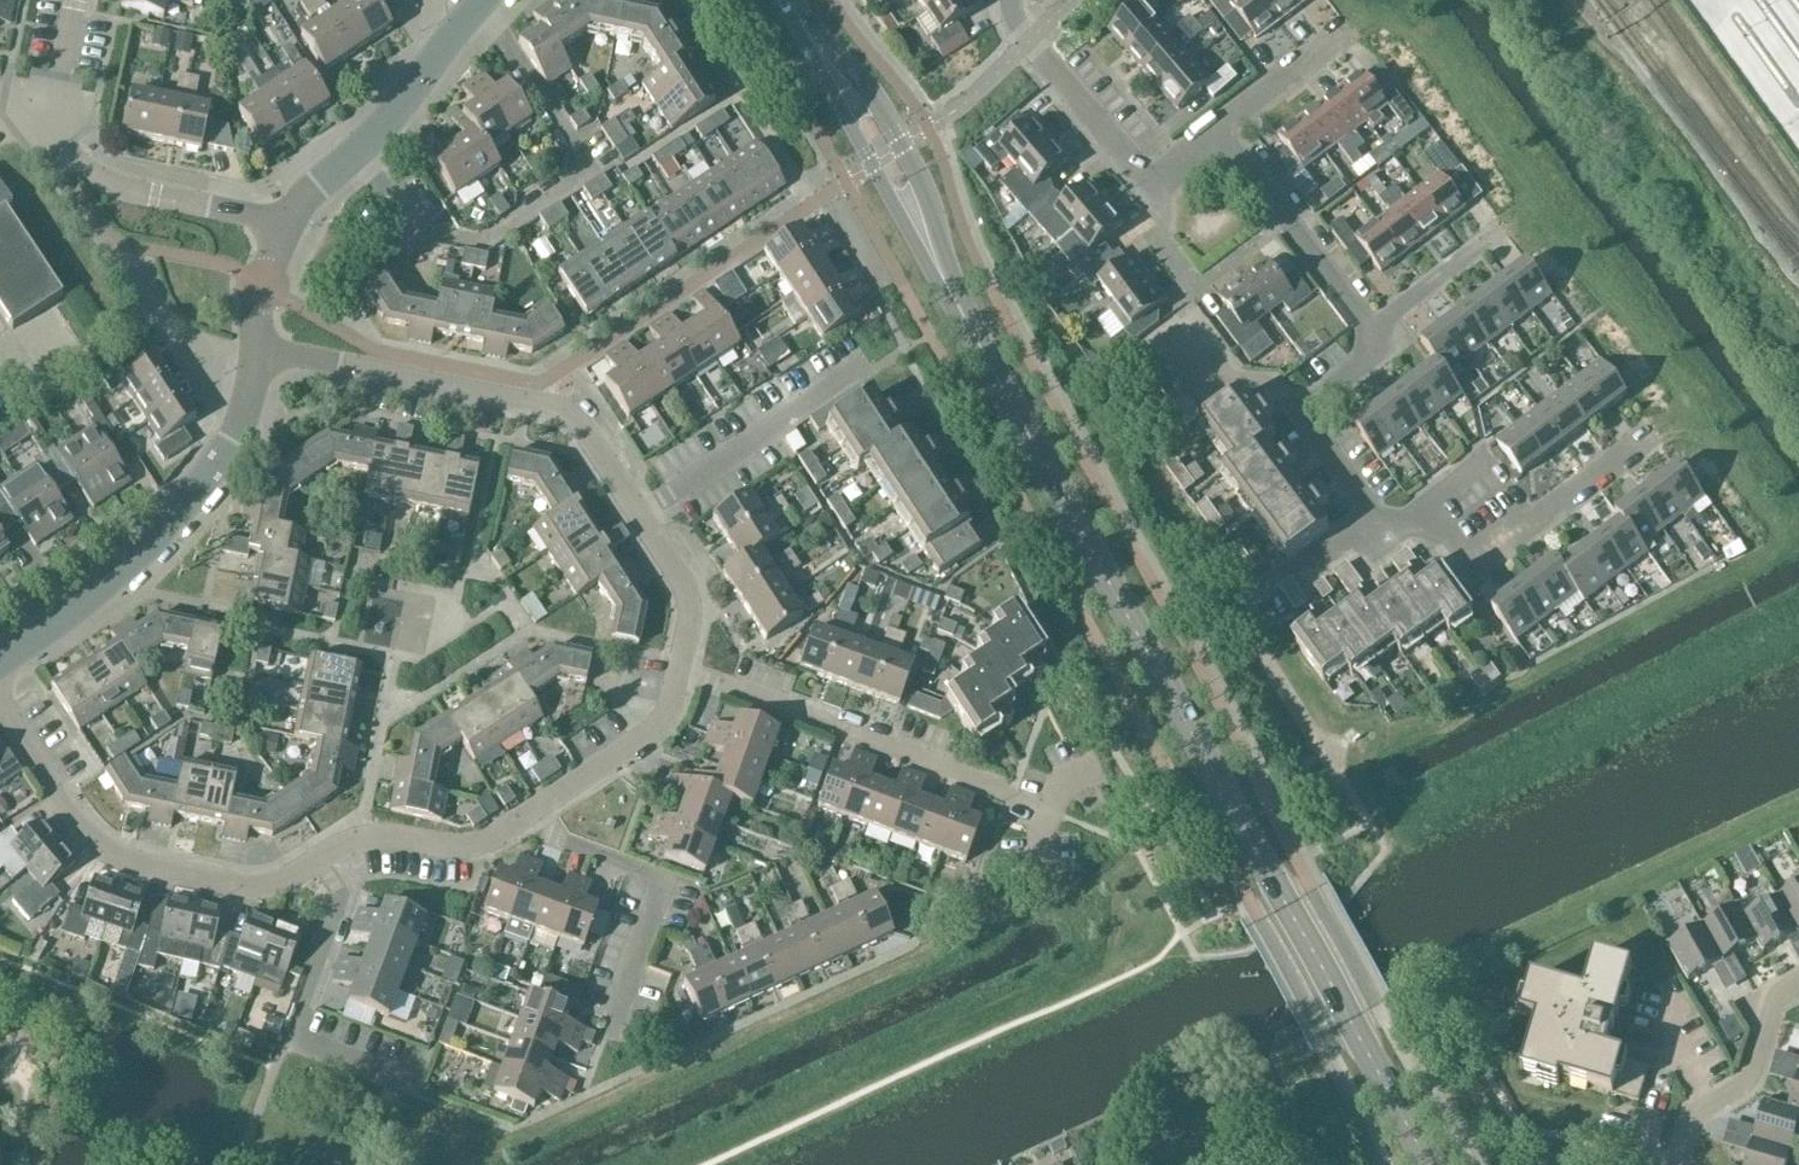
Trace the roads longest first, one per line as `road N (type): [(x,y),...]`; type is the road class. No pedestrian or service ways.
road 1 (secondary): [(1429,1164),(941,276)]
road 2 (residential): [(257,354),(569,412),(686,591),(696,630),(684,678)]
road 3 (residential): [(364,153),(419,249),(438,236),(481,245),(585,172),(499,38),(470,14)]
road 4 (residential): [(0,669),(190,520),(235,444),(257,354)]
road 5 (residential): [(329,860),(280,884),(181,872),(102,847),(0,706)]
road 6 (residential): [(1049,810),(684,678)]
road 7 (residential): [(1653,433),(1468,573),(1433,528),(1376,519)]
road 8 (residential): [(1224,135),(1153,187),(1019,26),(1010,0)]
road 9 (secondary): [(941,276),(944,255),(916,172),(859,78),(810,38)]
road 10 (secondary): [(810,38),(810,57),(924,263),(941,276)]
road 11 (residential): [(281,234),(105,183),(69,157),(48,115)]
road 12 (residential): [(623,997),(663,889),(567,855),(530,820)]
road 13 (residential): [(1371,331),(1224,135)]
road 14 (residential): [(1676,1164),(1689,1115),(1749,1082),(1772,1002),(1798,987)]
road 15 (residential): [(684,678),(676,707),(641,746),(530,820)]
road 16 (residential): [(530,820),(461,853),(383,841),(362,842),(329,860)]
road 17 (residential): [(1300,414),(1272,381),(1244,378),(1215,400),(1162,327)]
road 18 (residential): [(293,1029),(349,887),(329,860)]
road 19 (residential): [(364,153),(470,14)]
road 20 (residential): [(1224,135),(1229,120),(1348,30)]
road 21 (residential): [(1371,331),(1501,231)]
road 22 (residential): [(1376,519),(1300,414)]
road 23 (residential): [(1300,414),(1384,350),(1371,331)]
road 24 (residential): [(257,354),(262,285),(281,234)]

